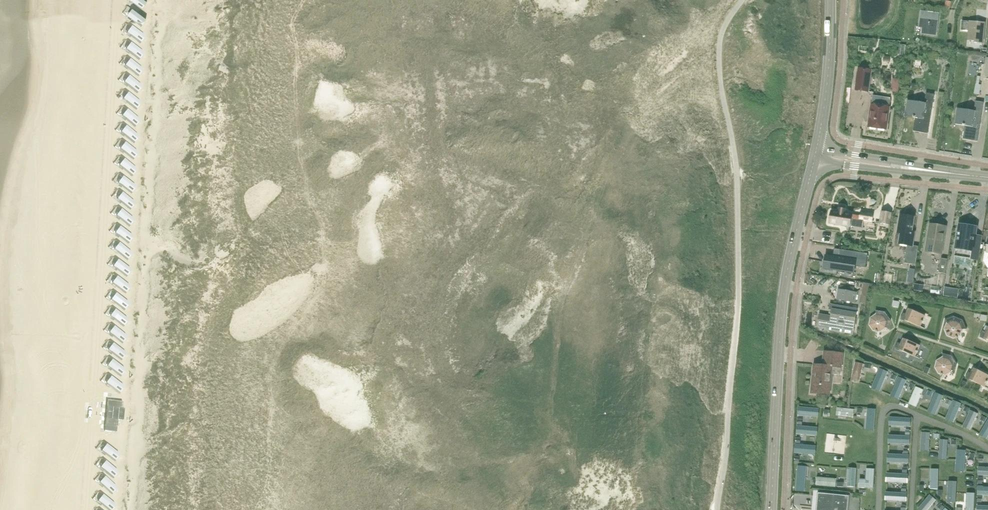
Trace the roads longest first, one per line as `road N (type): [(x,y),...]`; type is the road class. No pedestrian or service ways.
road 1 (tertiary): [(772,509),(787,276),(814,162)]
road 2 (tertiary): [(817,148),(831,0)]

